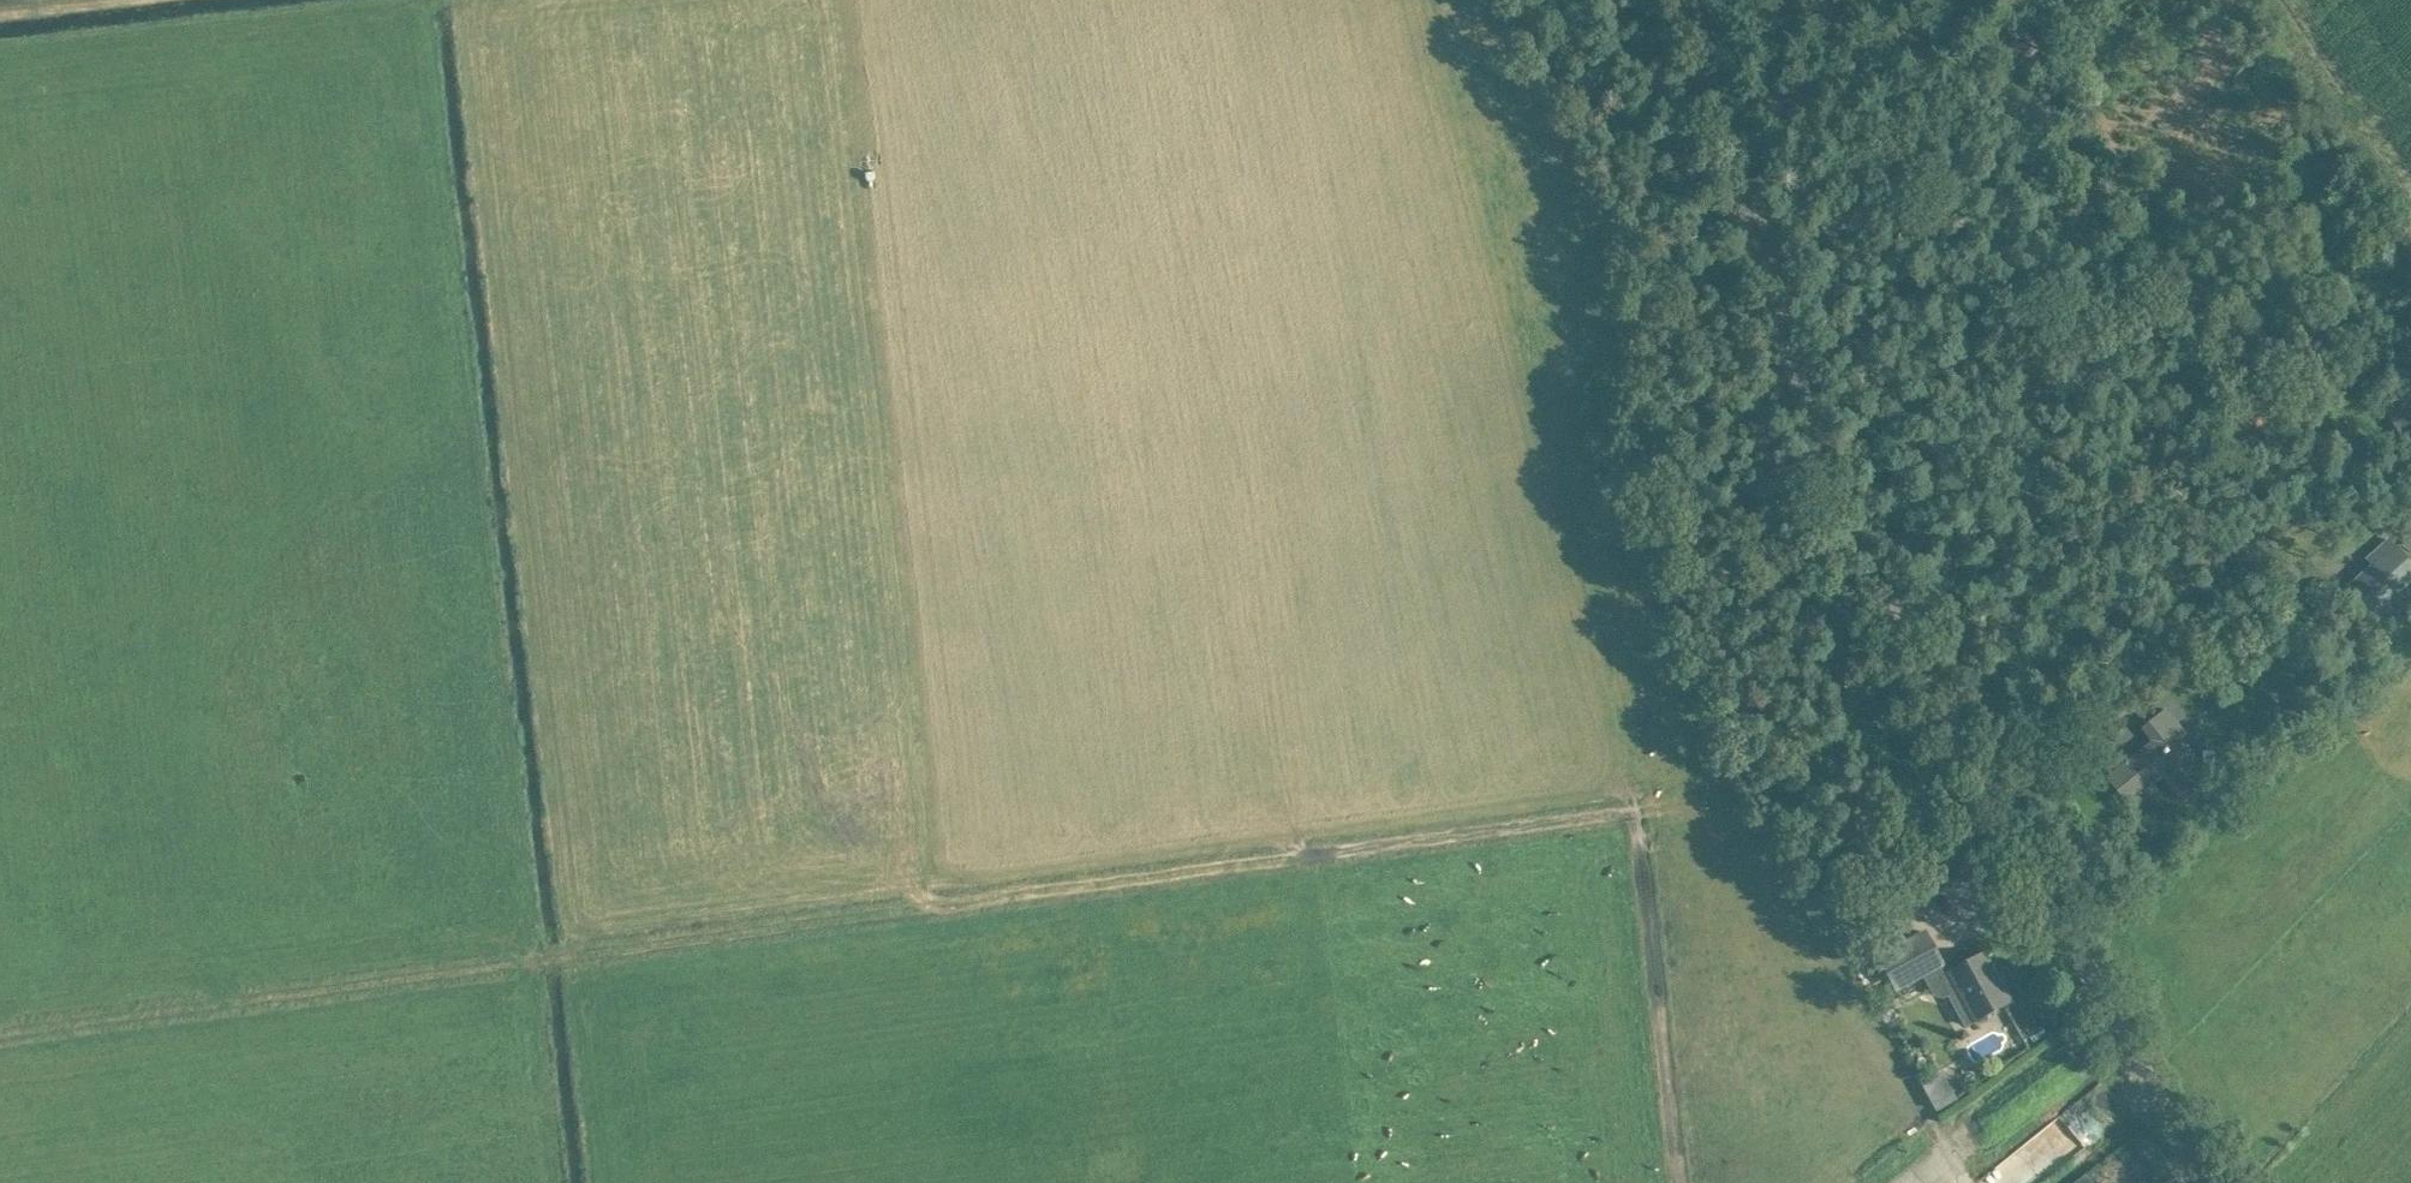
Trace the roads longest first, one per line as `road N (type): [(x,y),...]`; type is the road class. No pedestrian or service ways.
road 1 (unclassified): [(2207,1182),(1832,481),(1766,268)]
road 2 (unclassified): [(1766,268),(2116,0)]
road 3 (unclassified): [(1766,268),(1690,0)]

